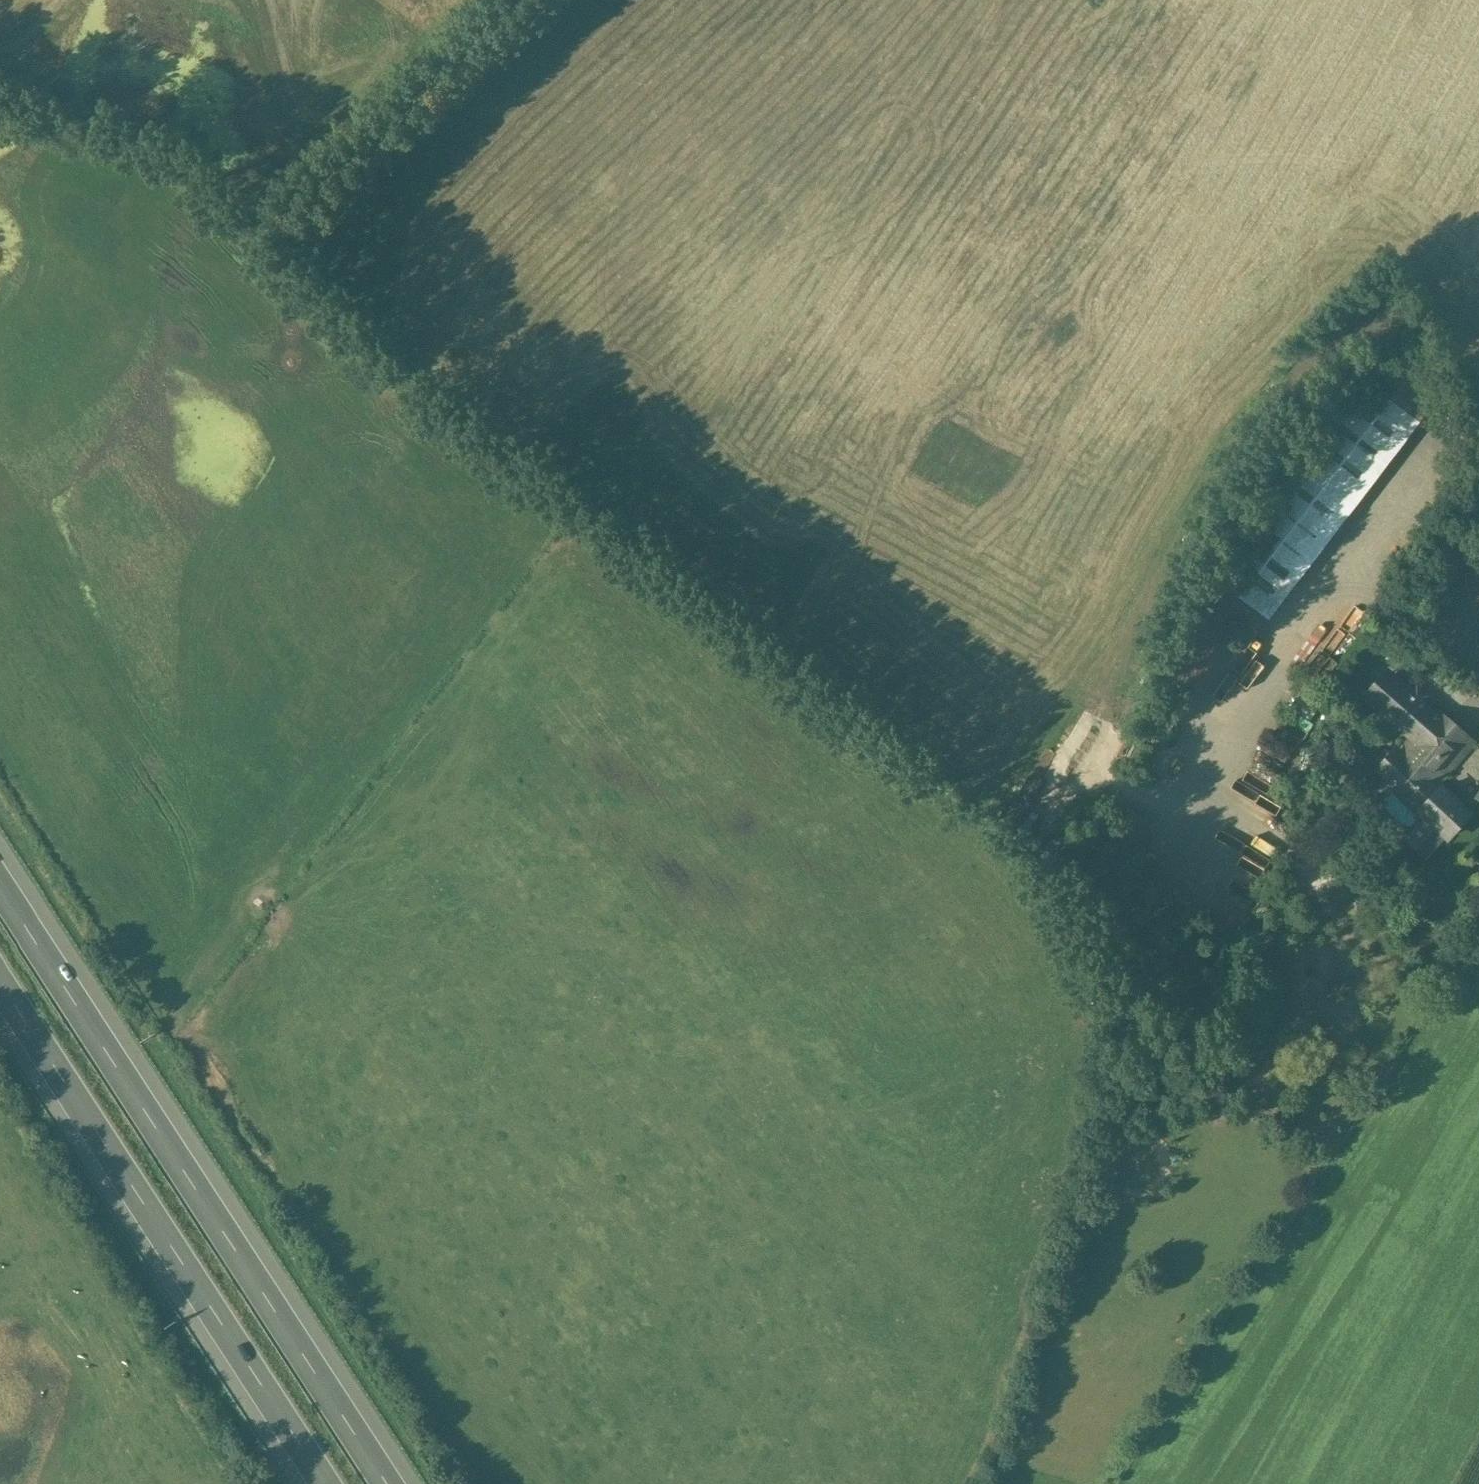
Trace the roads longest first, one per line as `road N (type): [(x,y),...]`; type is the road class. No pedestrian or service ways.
road 1 (motorway): [(393,1483),(0,882)]
road 2 (motorway): [(0,976),(334,1483)]
road 3 (track): [(202,1040),(238,1065),(274,1160),(488,1483)]

